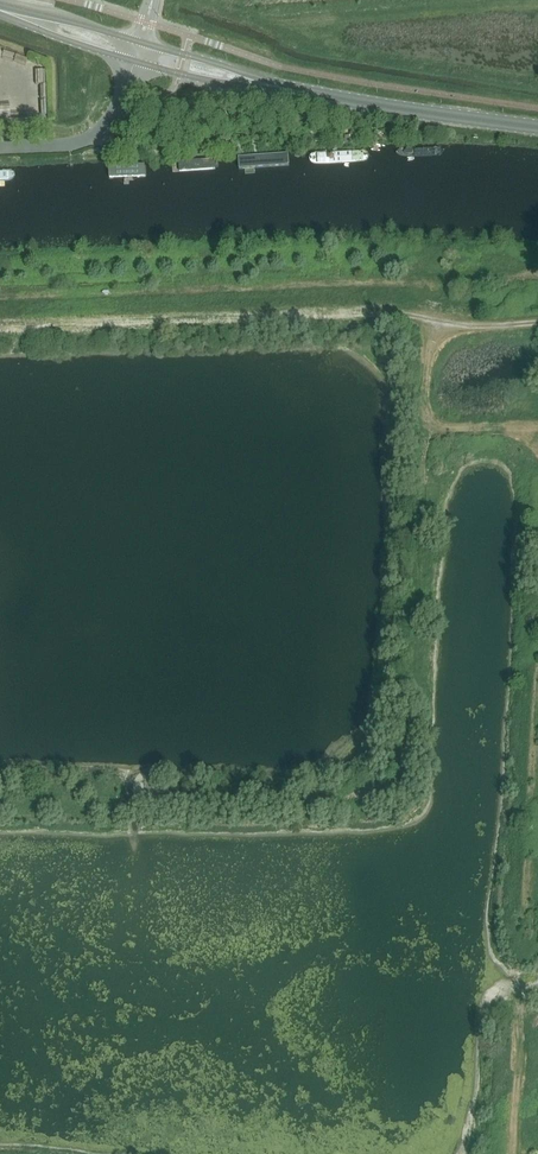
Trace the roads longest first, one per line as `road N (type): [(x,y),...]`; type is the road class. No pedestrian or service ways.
road 1 (track): [(0,327),(365,313),(470,326),(537,323)]
road 2 (secondary): [(537,126),(267,84)]
road 3 (track): [(537,424),(468,429),(429,420),(436,320)]
road 4 (track): [(537,715),(526,919)]
road 5 (unclassified): [(0,149),(63,146),(96,134),(116,114),(135,60)]
road 6 (secondary): [(141,42),(8,13)]
road 7 (secondary): [(8,13),(135,60)]
road 8 (secondary): [(135,60),(267,84)]
road 9 (secondary): [(267,84),(141,42)]

